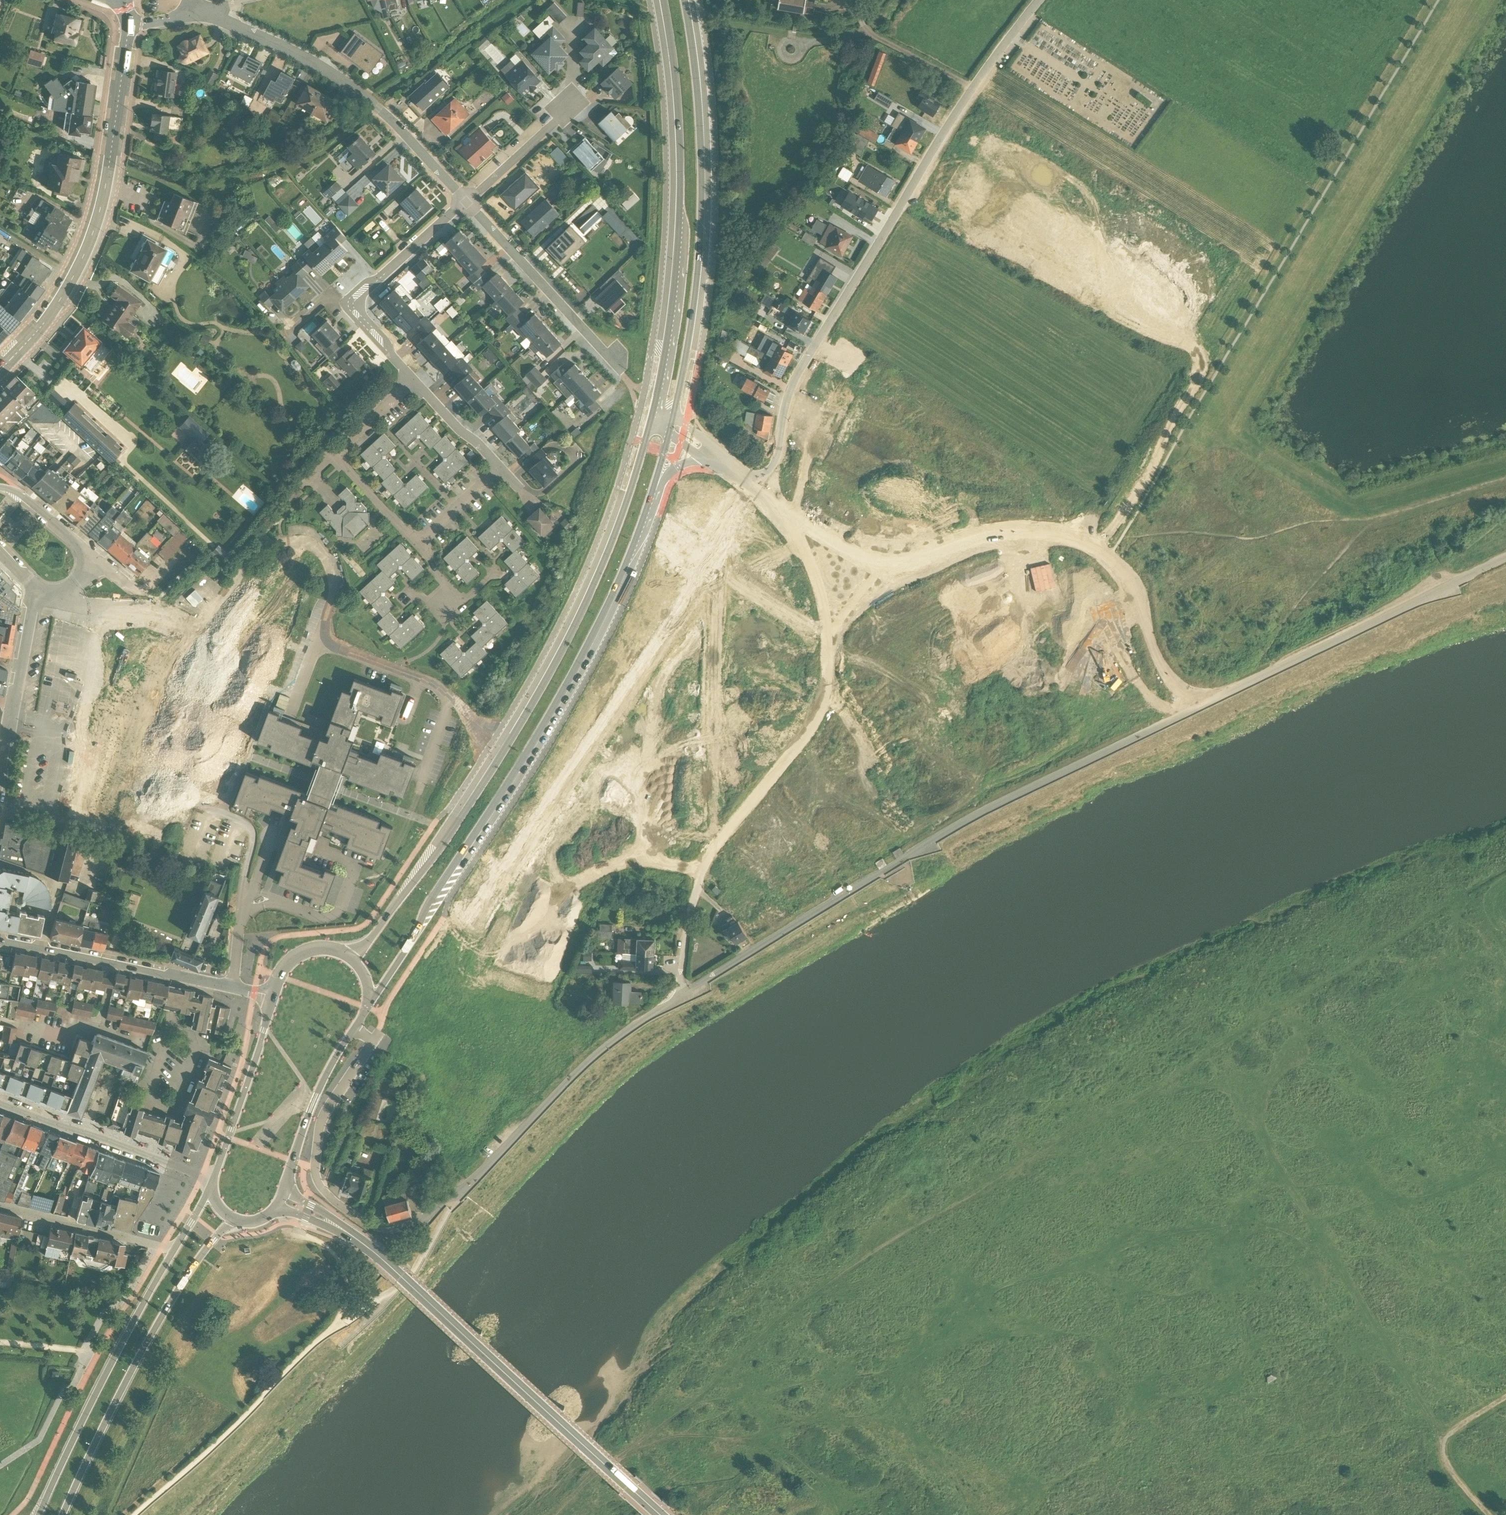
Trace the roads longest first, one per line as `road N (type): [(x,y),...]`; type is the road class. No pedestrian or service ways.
road 1 (unclassified): [(678,996),(1031,784),(1260,674),(1353,651),(1437,619),(1505,580)]
road 2 (primary): [(650,418),(614,532),(561,650),(438,848),(367,942),(349,953)]
road 3 (primary): [(370,999),(579,659),(652,487)]
road 4 (residential): [(749,484),(774,464),(804,363),(973,87),(1037,0)]
road 5 (primary): [(661,1514),(346,1228)]
road 6 (primary): [(671,419),(699,211),(684,0)]
road 7 (primary): [(663,0),(679,209),(650,418)]
road 8 (unclassified): [(678,996),(696,888),(723,836),(814,722),(828,635)]
road 9 (tertiary): [(128,24),(88,242),(51,312),(0,369)]
road 10 (primary): [(60,1514),(171,1296),(216,1232),(237,1218)]
road 11 (residential): [(453,1195),(415,1220),(385,1225),(343,1205),(320,1181),(323,1117),(374,1039)]
road 12 (unclassified): [(453,1195),(594,1052),(678,996)]
road 13 (primary): [(173,1247),(36,1514)]
road 14 (track): [(332,1324),(128,1514)]
road 15 (residential): [(417,379),(355,305),(467,201)]
road 16 (unclassified): [(1110,555),(1063,532),(1014,527),(884,566)]
road 17 (residential): [(232,985),(0,941)]
road 18 (residential): [(0,1098),(211,1177)]
road 19 (residential): [(615,359),(467,201)]
road 20 (residential): [(208,12),(306,56),(380,106)]
road 21 (primary): [(273,993),(211,1177)]
road 22 (track): [(941,832),(906,802),(826,678)]
road 23 (unclassified): [(35,587),(74,587),(86,556),(23,495),(0,486)]
road 24 (residential): [(173,1247),(0,1208)]
road 25 (track): [(1194,707),(1156,657),(1131,580),(1110,555)]
road 26 (unclassified): [(828,635),(807,561),(749,484)]
road 27 (primary): [(285,1181),(314,1099),(353,1026)]
road 28 (unclassified): [(884,566),(749,484)]
road 29 (residential): [(569,104),(467,201)]
road 30 (residential): [(467,201),(380,106)]
road 31 (track): [(332,1324),(347,1292),(343,1269),(334,1251),(295,1222)]

